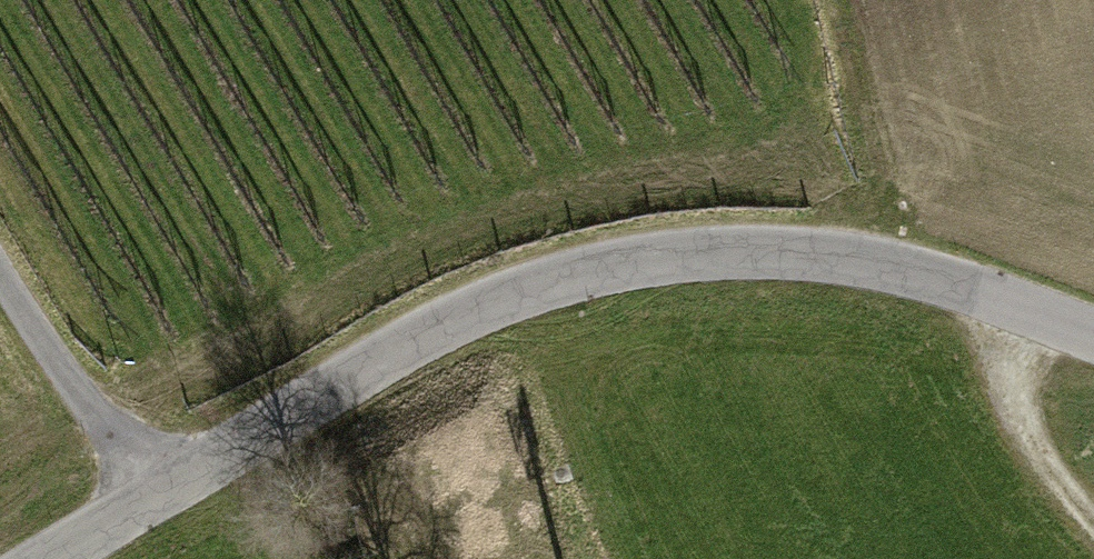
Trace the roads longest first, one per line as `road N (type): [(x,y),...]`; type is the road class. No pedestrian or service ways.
road 1 (unclassified): [(1093,331),(748,236),(485,275),(124,487)]
road 2 (unclassified): [(124,487),(0,275)]
road 3 (track): [(1093,498),(1015,403),(987,307)]
road 4 (unclassified): [(124,487),(0,557)]

